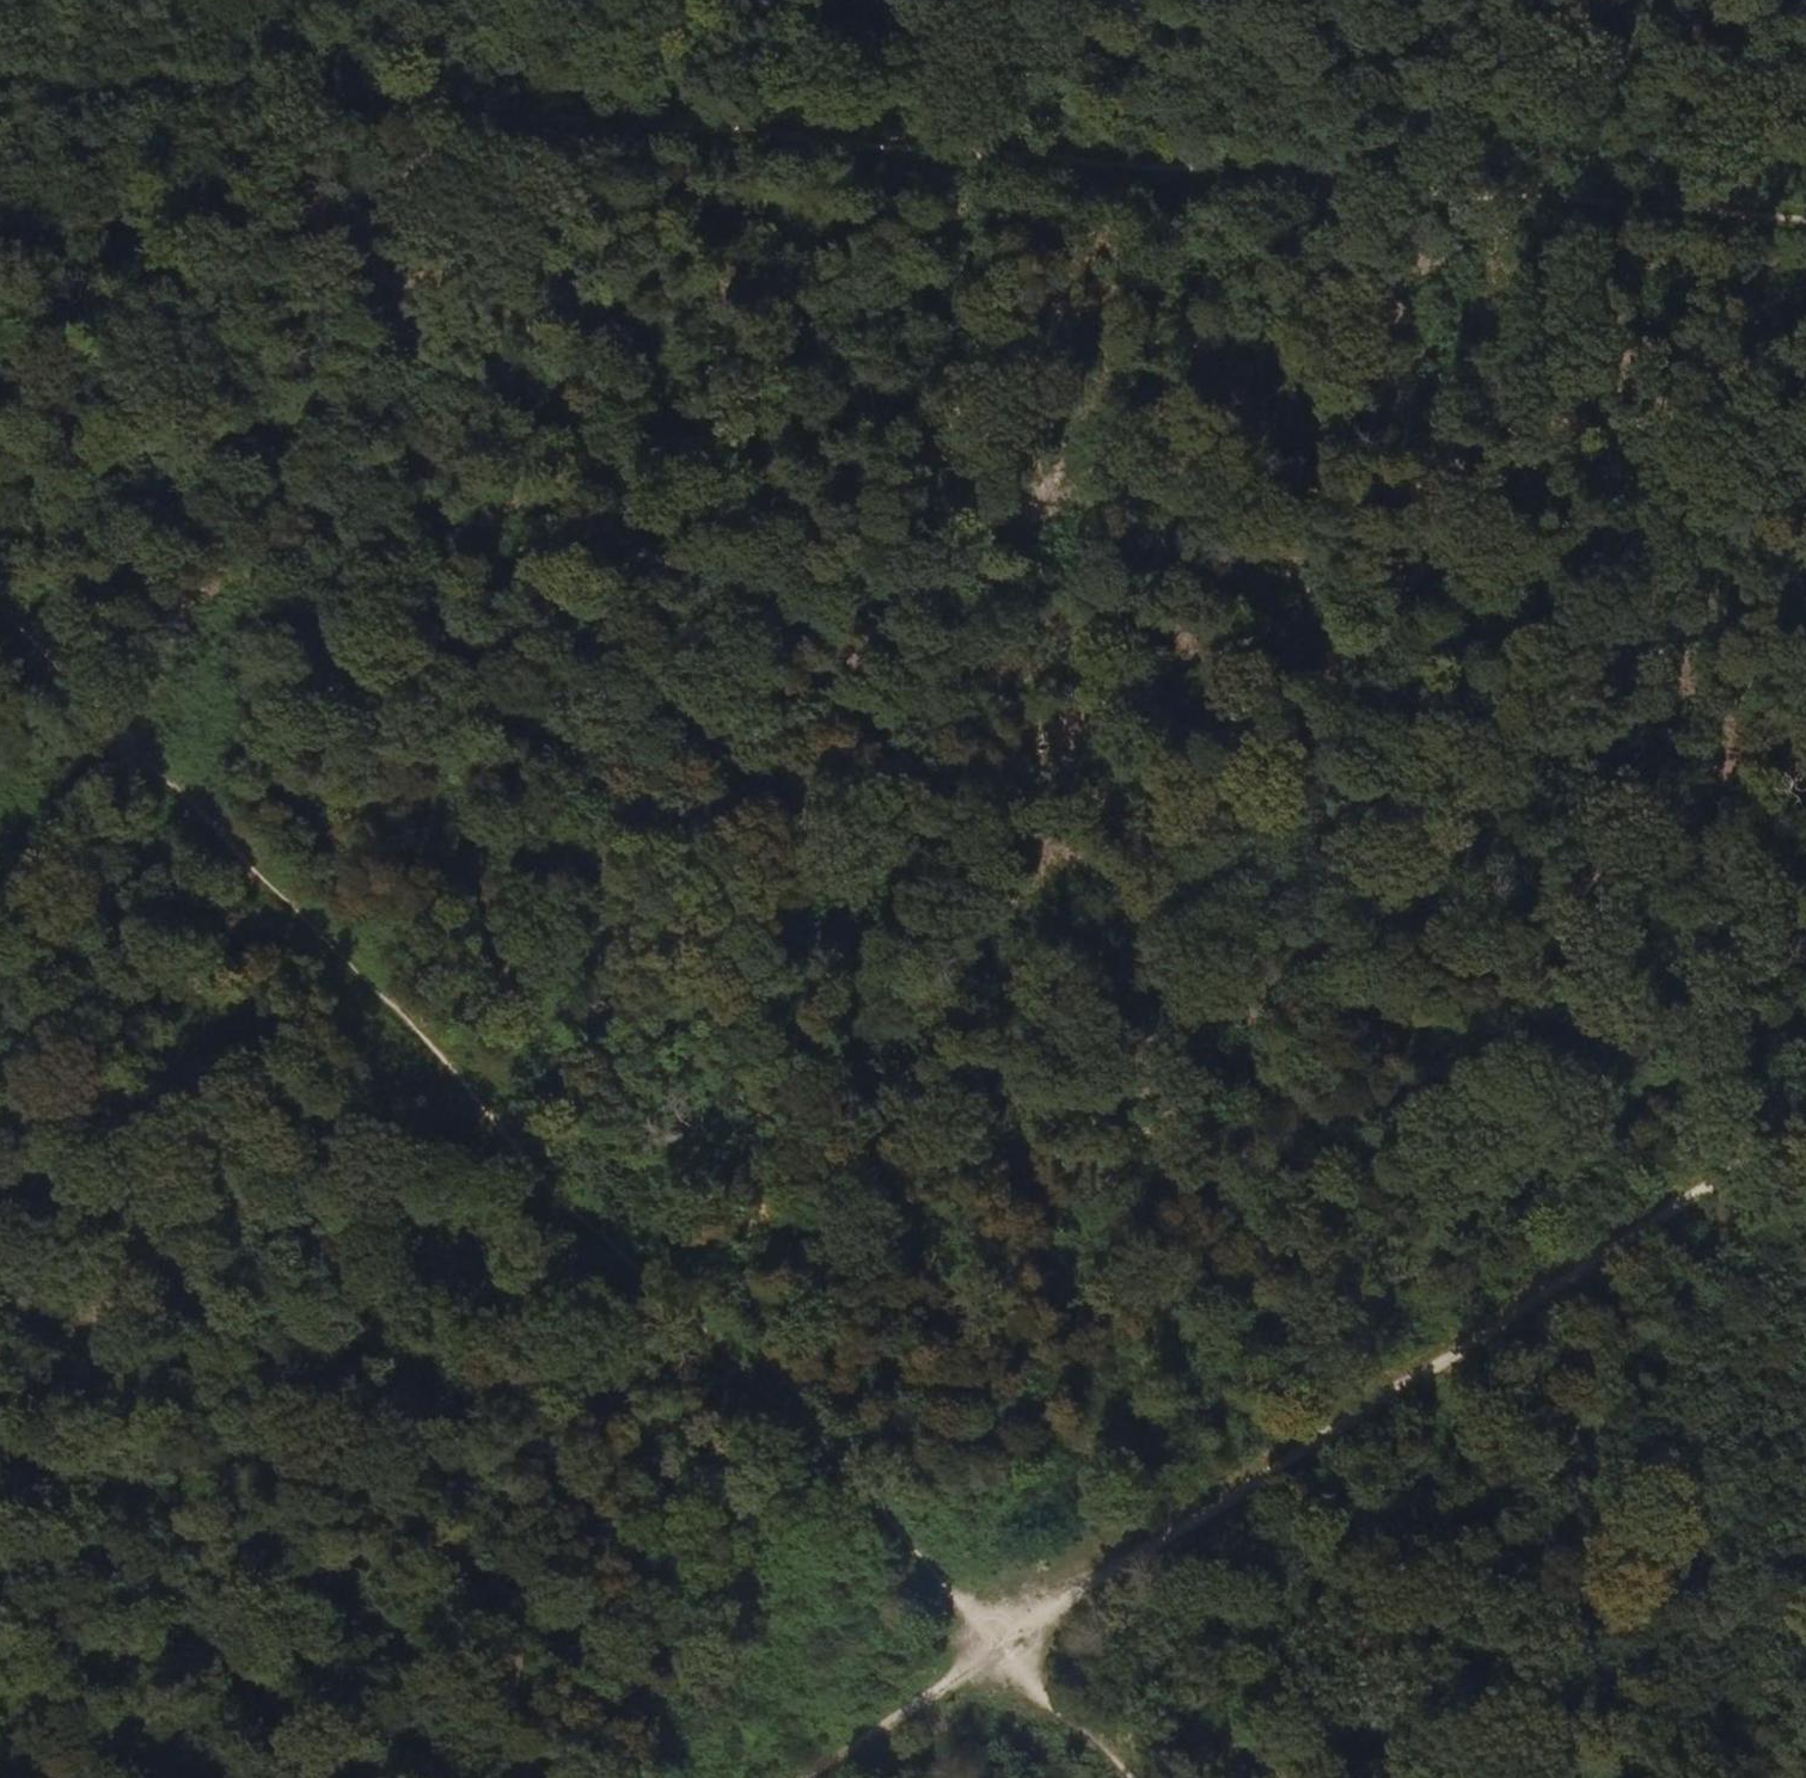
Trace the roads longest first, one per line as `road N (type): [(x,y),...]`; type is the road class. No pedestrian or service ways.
road 1 (track): [(0,74),(1805,218)]
road 2 (track): [(0,601),(1131,1777)]
road 3 (track): [(803,1777),(925,1700),(1000,1638),(1805,1122)]

